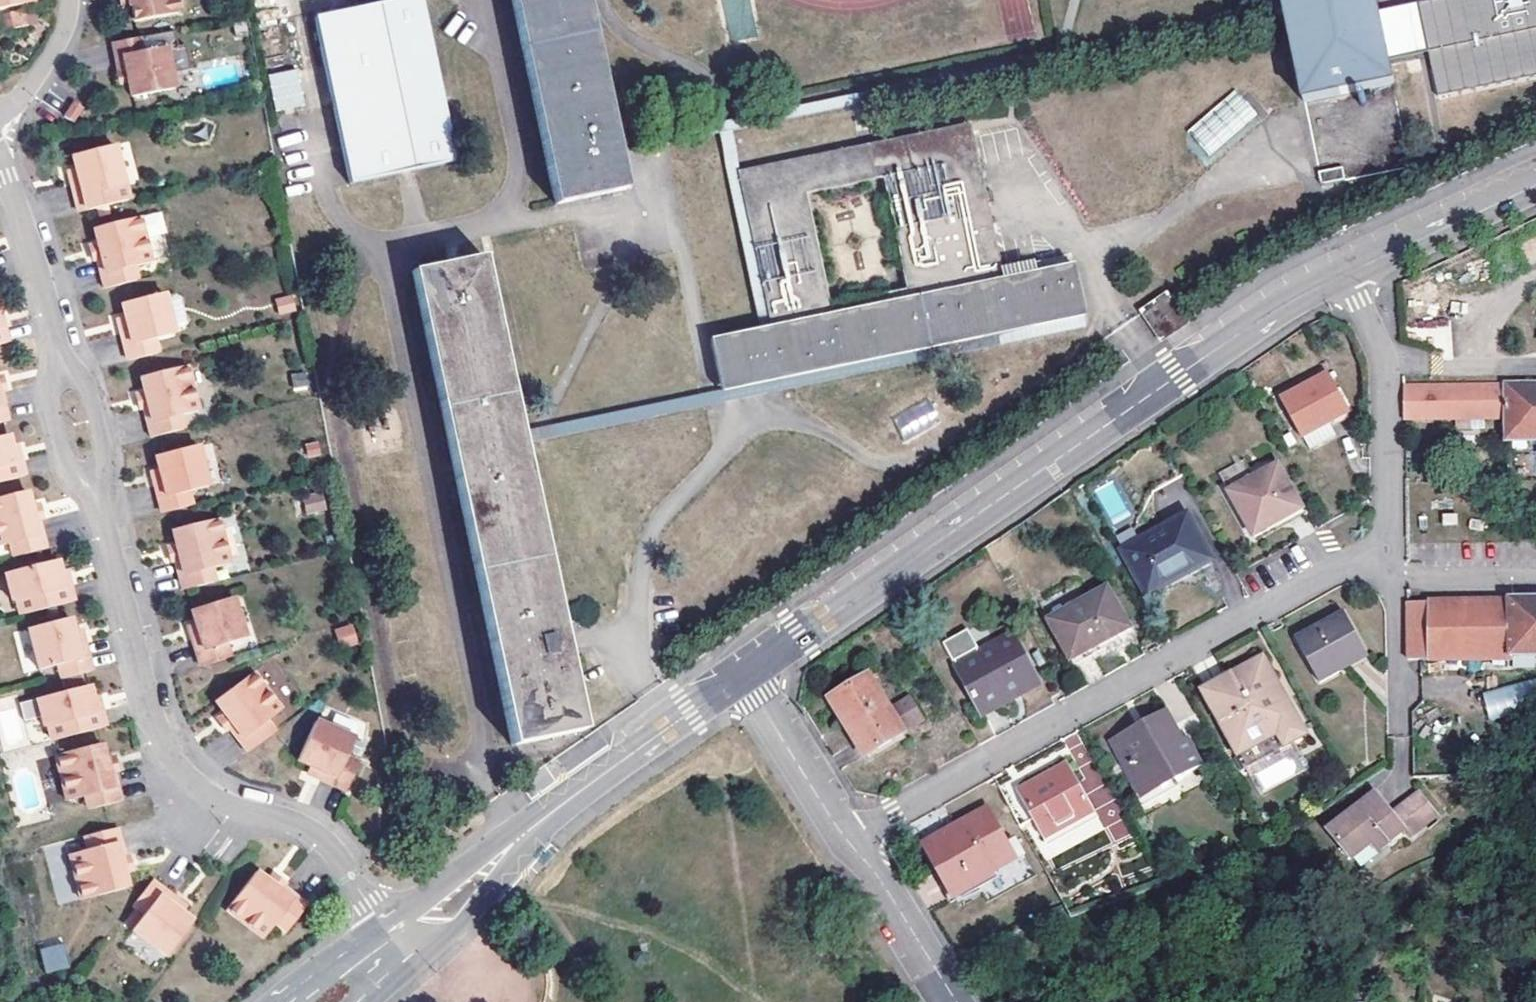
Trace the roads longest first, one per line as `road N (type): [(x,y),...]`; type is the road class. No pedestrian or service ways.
road 1 (residential): [(1348,272),(1262,318),(741,675)]
road 2 (residential): [(845,839),(1391,543)]
road 3 (residential): [(385,929),(318,837),(220,804),(167,755),(90,476)]
road 4 (residential): [(741,675),(504,853)]
road 5 (residential): [(1391,543),(1381,360),(1348,272)]
road 6 (residential): [(64,377),(0,160)]
road 7 (residential): [(1535,185),(1348,272)]
road 8 (residential): [(845,839),(957,1001)]
road 9 (residential): [(741,675),(845,839)]
road 10 (residential): [(1400,736),(1391,543)]
road 11 (residential): [(408,970),(466,915),(504,853)]
road 12 (residential): [(504,853),(385,929)]
road 13 (residential): [(69,0),(48,60),(0,113)]
road 14 (residential): [(90,476),(105,462),(105,449),(88,389),(79,378),(64,377)]
road 15 (residential): [(64,377),(49,399),(65,461),(90,476)]

